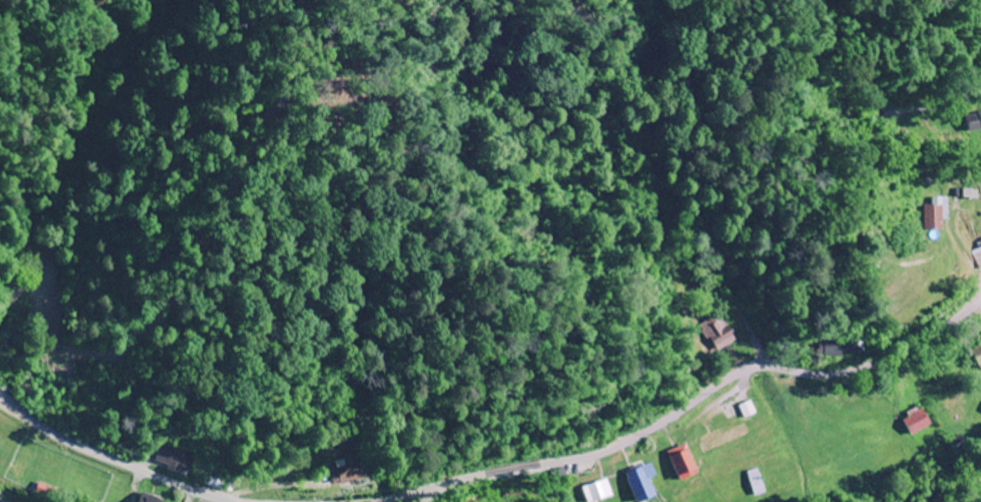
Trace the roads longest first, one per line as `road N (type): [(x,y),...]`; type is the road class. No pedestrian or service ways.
road 1 (residential): [(370,501),(594,453),(748,371),(835,375),(864,368),(980,304)]
road 2 (residential): [(0,398),(74,449),(235,501)]
road 3 (residential): [(614,445),(576,419),(575,377),(592,339),(587,315),(557,290)]
road 4 (residential): [(730,378),(783,440),(808,448),(888,427)]

